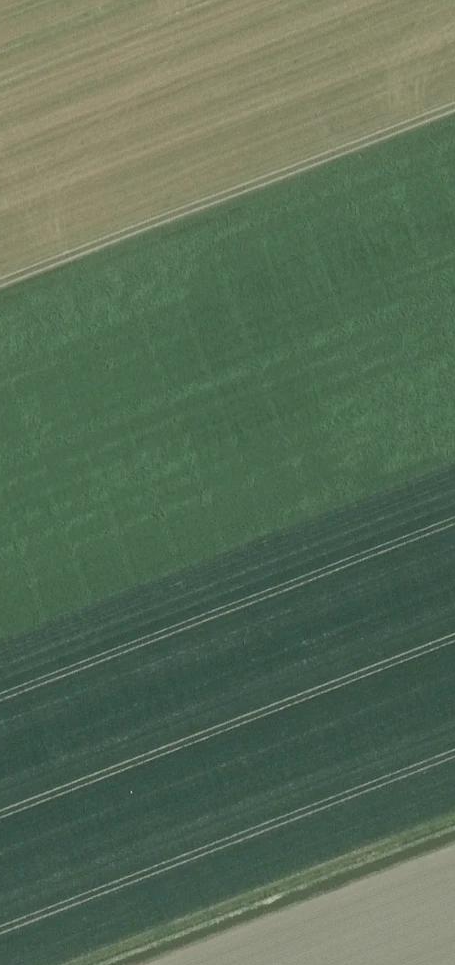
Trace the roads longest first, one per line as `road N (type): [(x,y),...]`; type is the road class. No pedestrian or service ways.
road 1 (track): [(0,275),(454,98)]

